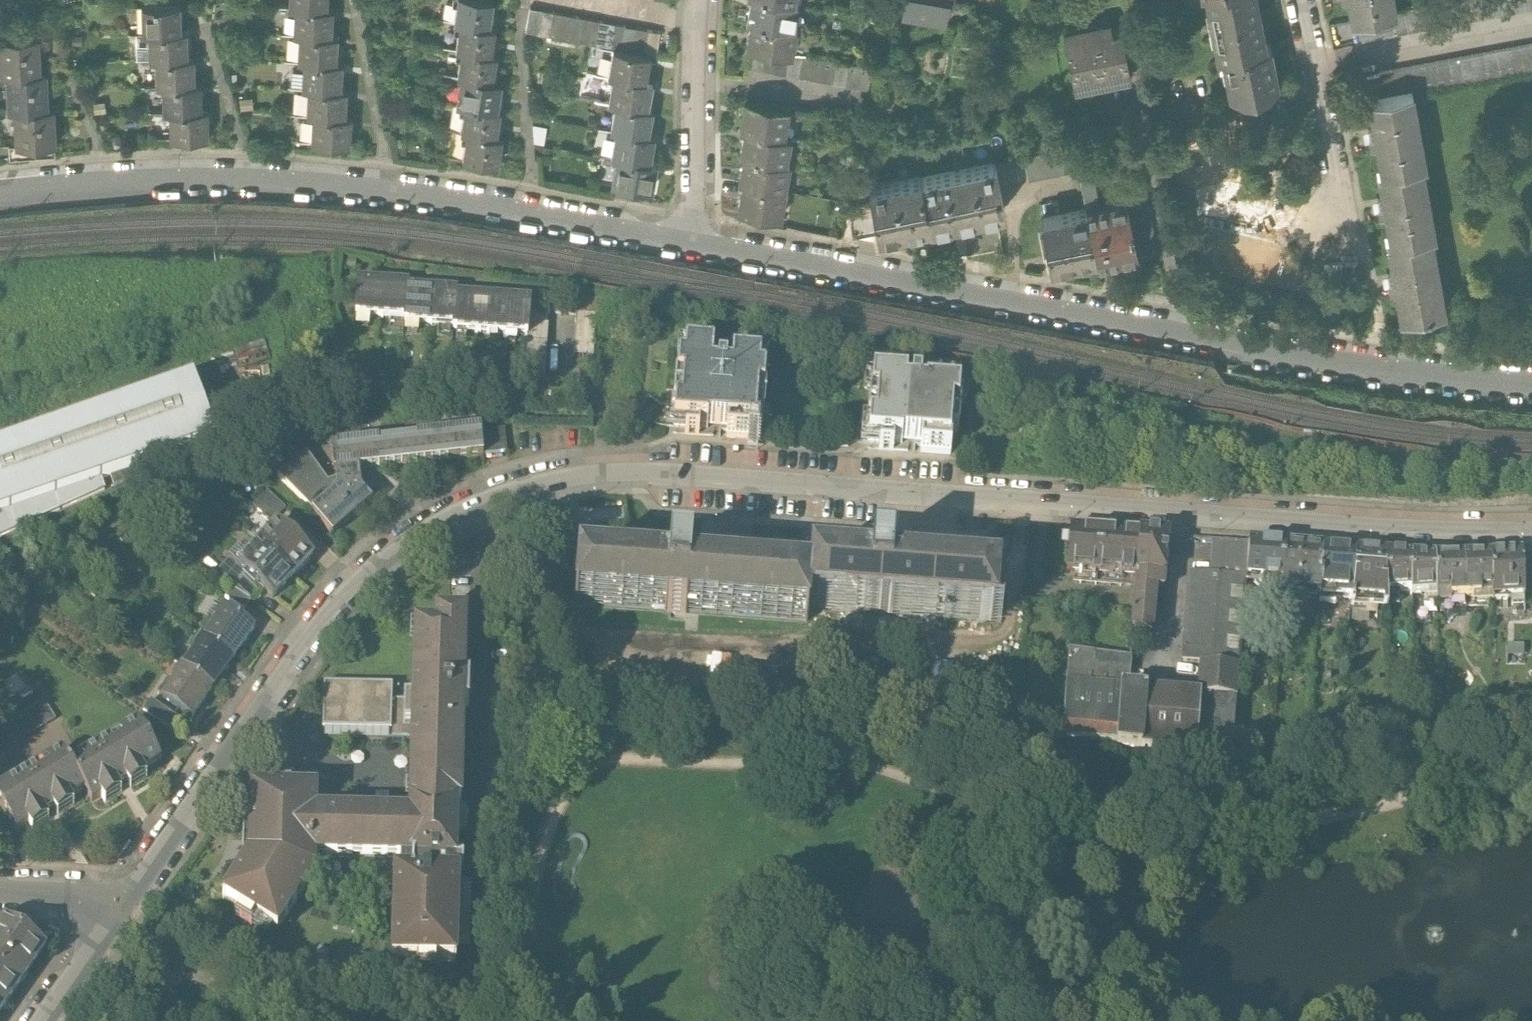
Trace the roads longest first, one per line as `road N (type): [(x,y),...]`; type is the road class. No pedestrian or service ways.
road 1 (residential): [(1531,527),(1182,514),(636,472),(480,502),(382,560),(326,610),(115,917)]
road 2 (residential): [(1531,379),(1381,366),(690,243)]
road 3 (residential): [(690,243),(318,179),(188,177),(0,193)]
road 4 (residential): [(690,243),(700,0)]
road 5 (residential): [(1301,0),(1336,181),(1326,220)]
road 6 (residential): [(115,917),(45,1020)]

